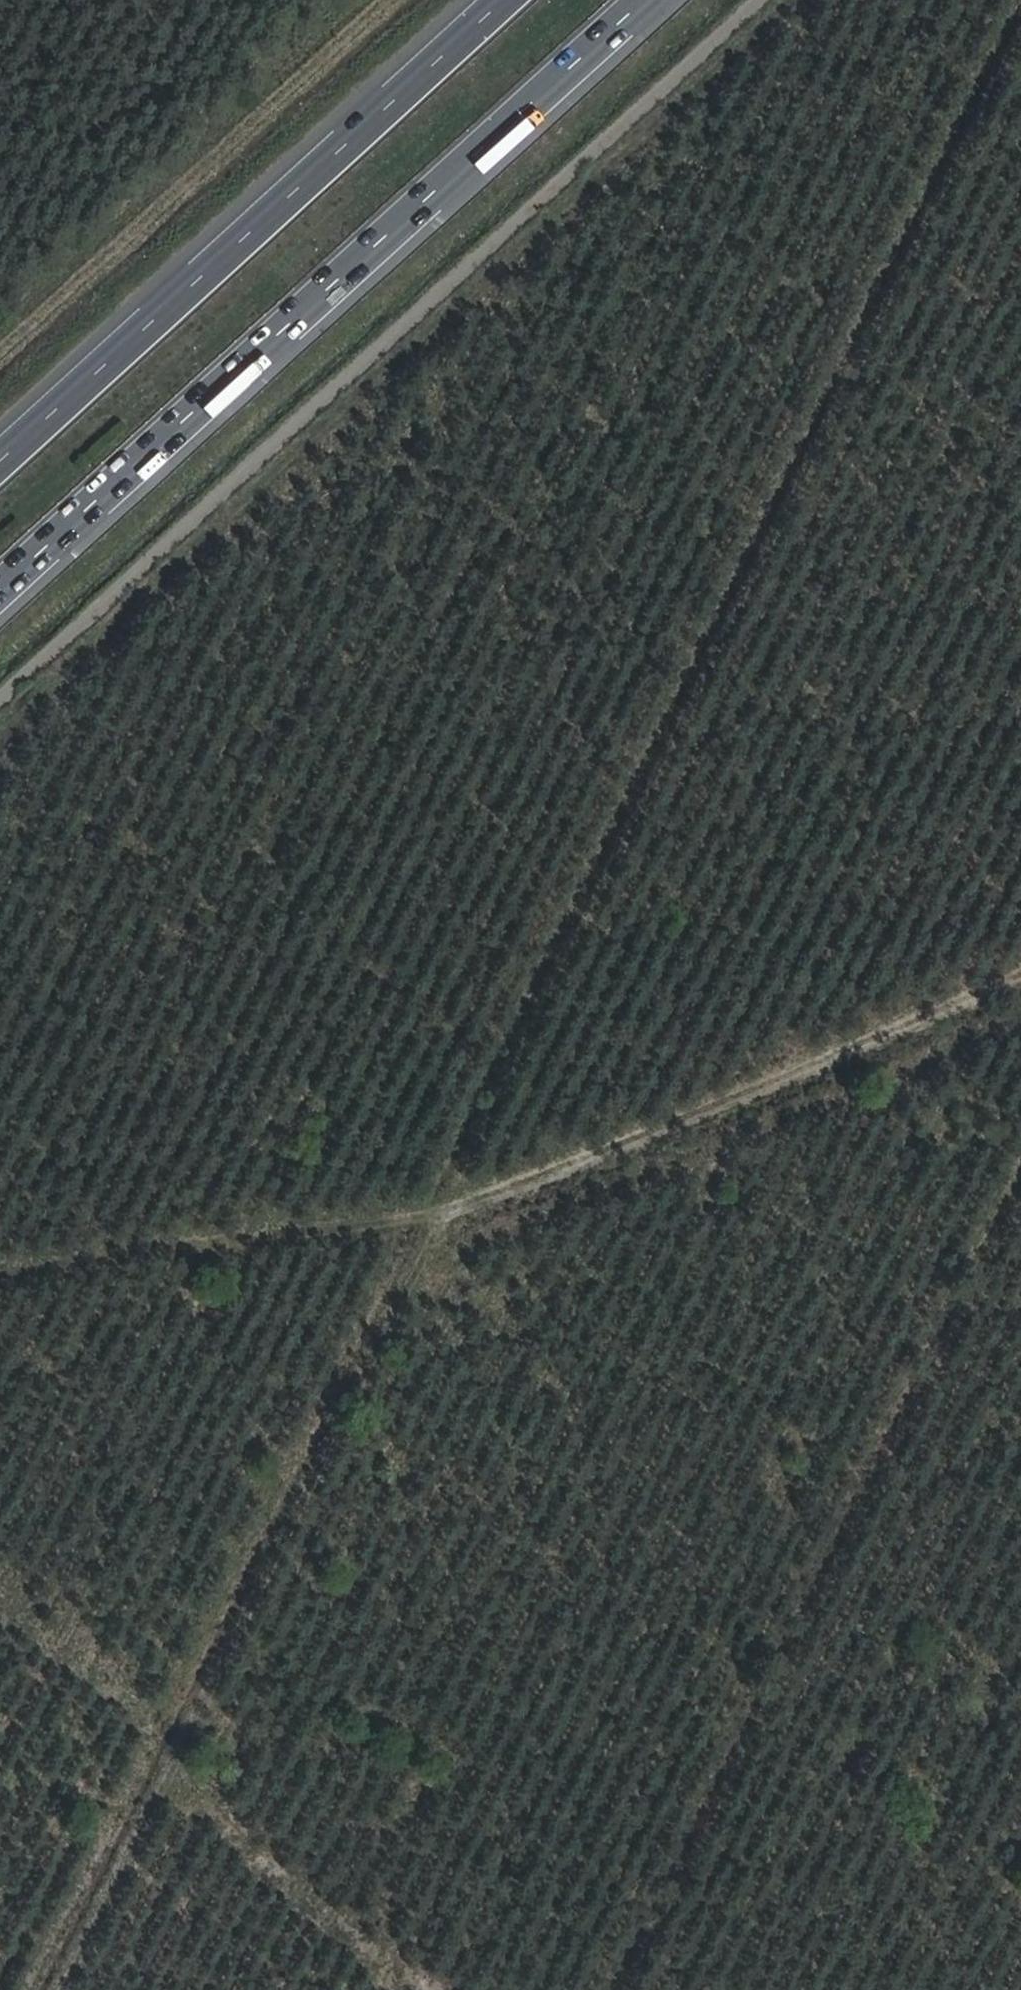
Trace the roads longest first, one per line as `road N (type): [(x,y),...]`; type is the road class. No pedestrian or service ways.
road 1 (track): [(1020,968),(394,1220),(107,1253),(0,1275)]
road 2 (motorway): [(0,593),(648,0)]
road 3 (motorway): [(503,0),(0,461)]

